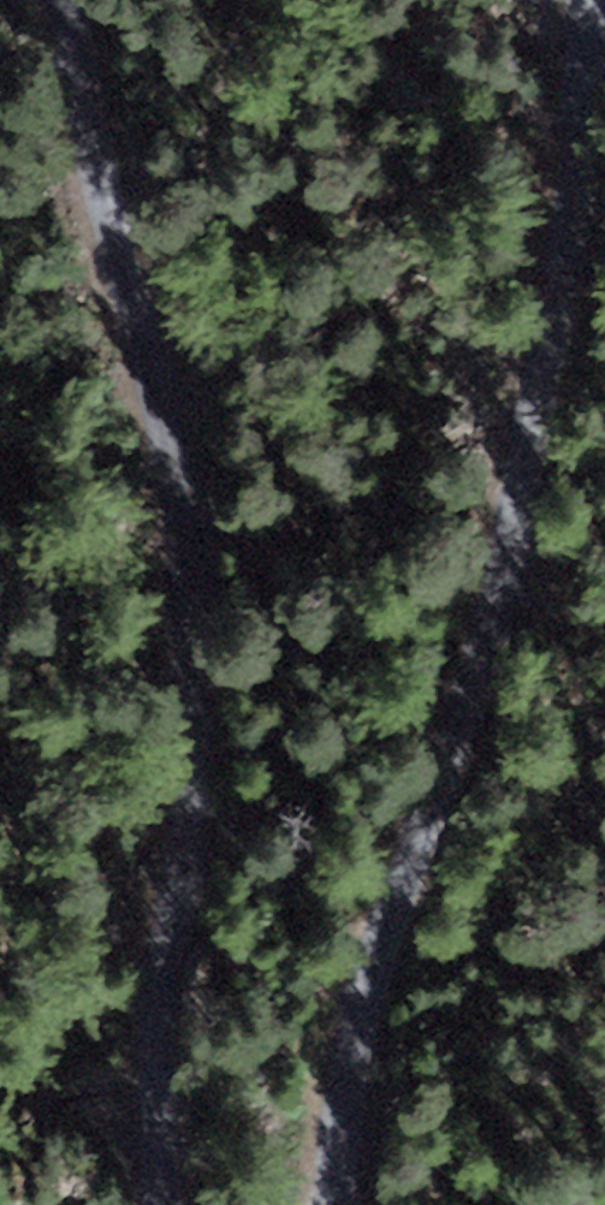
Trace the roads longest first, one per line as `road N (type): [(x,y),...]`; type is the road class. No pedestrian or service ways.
road 1 (track): [(42,0),(138,344),(245,604),(162,983),(172,1204)]
road 2 (track): [(383,1204),(380,1065),(591,0)]

